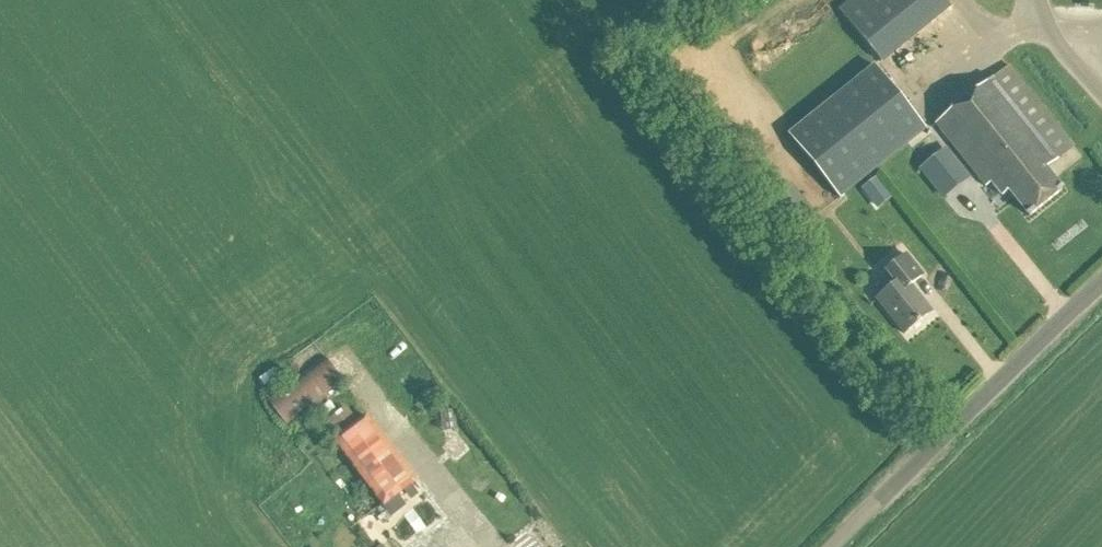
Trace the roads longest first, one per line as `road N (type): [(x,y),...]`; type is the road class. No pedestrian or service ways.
road 1 (unclassified): [(838,546),(1101,283)]

